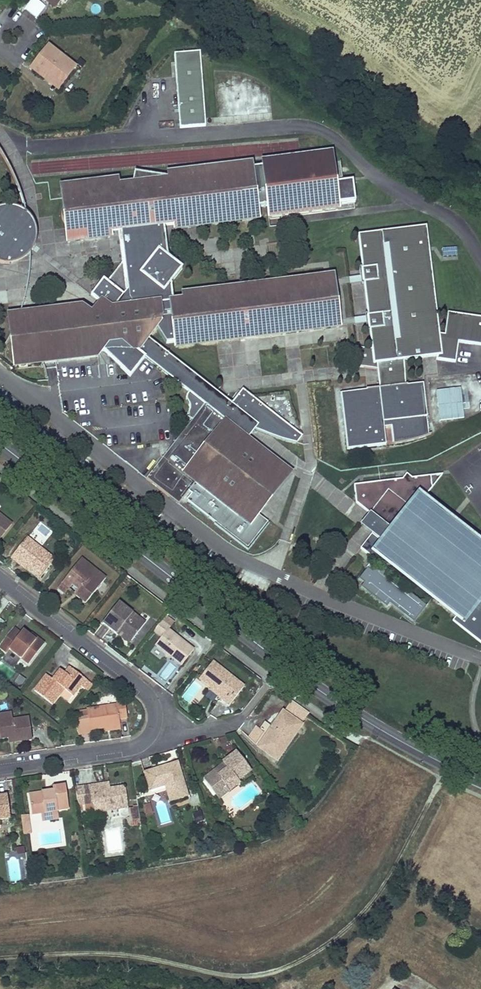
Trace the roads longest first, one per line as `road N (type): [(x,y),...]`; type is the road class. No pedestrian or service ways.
road 1 (primary): [(480,780),(347,709),(0,443)]
road 2 (track): [(0,958),(136,952),(228,972),(270,972),(302,959),(337,937),(382,890),(441,778)]
road 3 (residential): [(0,571),(147,691),(157,720)]
road 4 (residential): [(157,720),(135,744),(0,765)]

